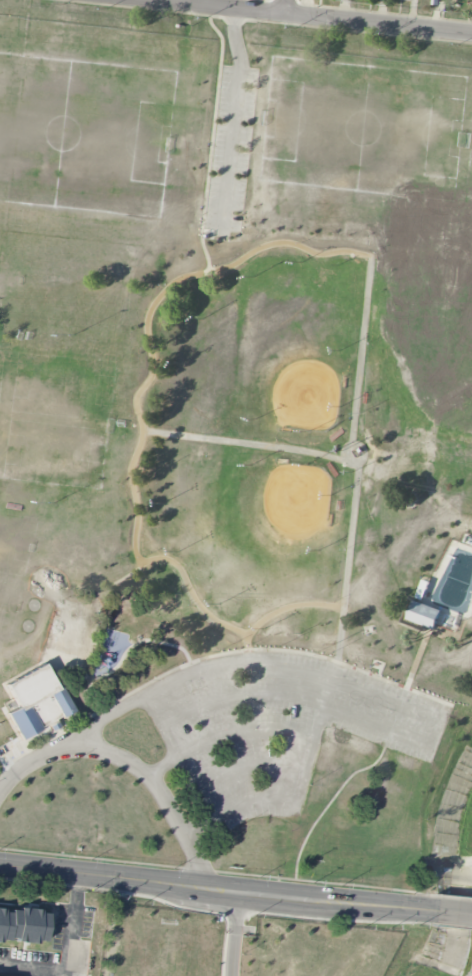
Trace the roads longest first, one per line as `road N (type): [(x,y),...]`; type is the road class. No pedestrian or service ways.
road 1 (secondary): [(436,911),(0,865)]
road 2 (residential): [(141,0),(471,34)]

